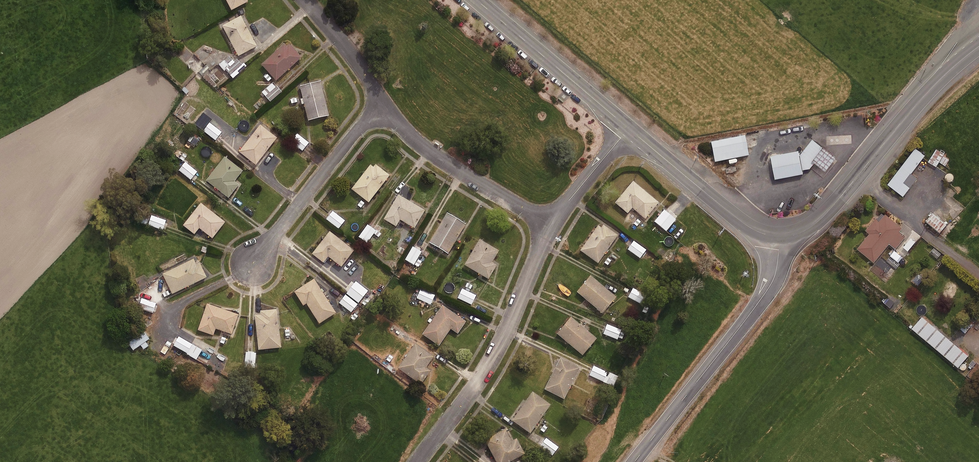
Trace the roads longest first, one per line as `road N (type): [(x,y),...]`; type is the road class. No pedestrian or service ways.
road 1 (primary): [(779,236),(803,231),(831,208),(930,90),(978,47)]
road 2 (residential): [(418,461),(501,343),(551,225)]
road 3 (secondary): [(634,461),(766,292),(779,236)]
road 4 (residential): [(551,225),(420,144),(380,102)]
road 5 (residential): [(254,263),(380,102)]
road 6 (primary): [(477,0),(628,128)]
road 7 (primary): [(628,128),(746,226),(779,236)]
road 8 (residential): [(380,102),(305,0)]
road 9 (residential): [(551,225),(628,128)]

